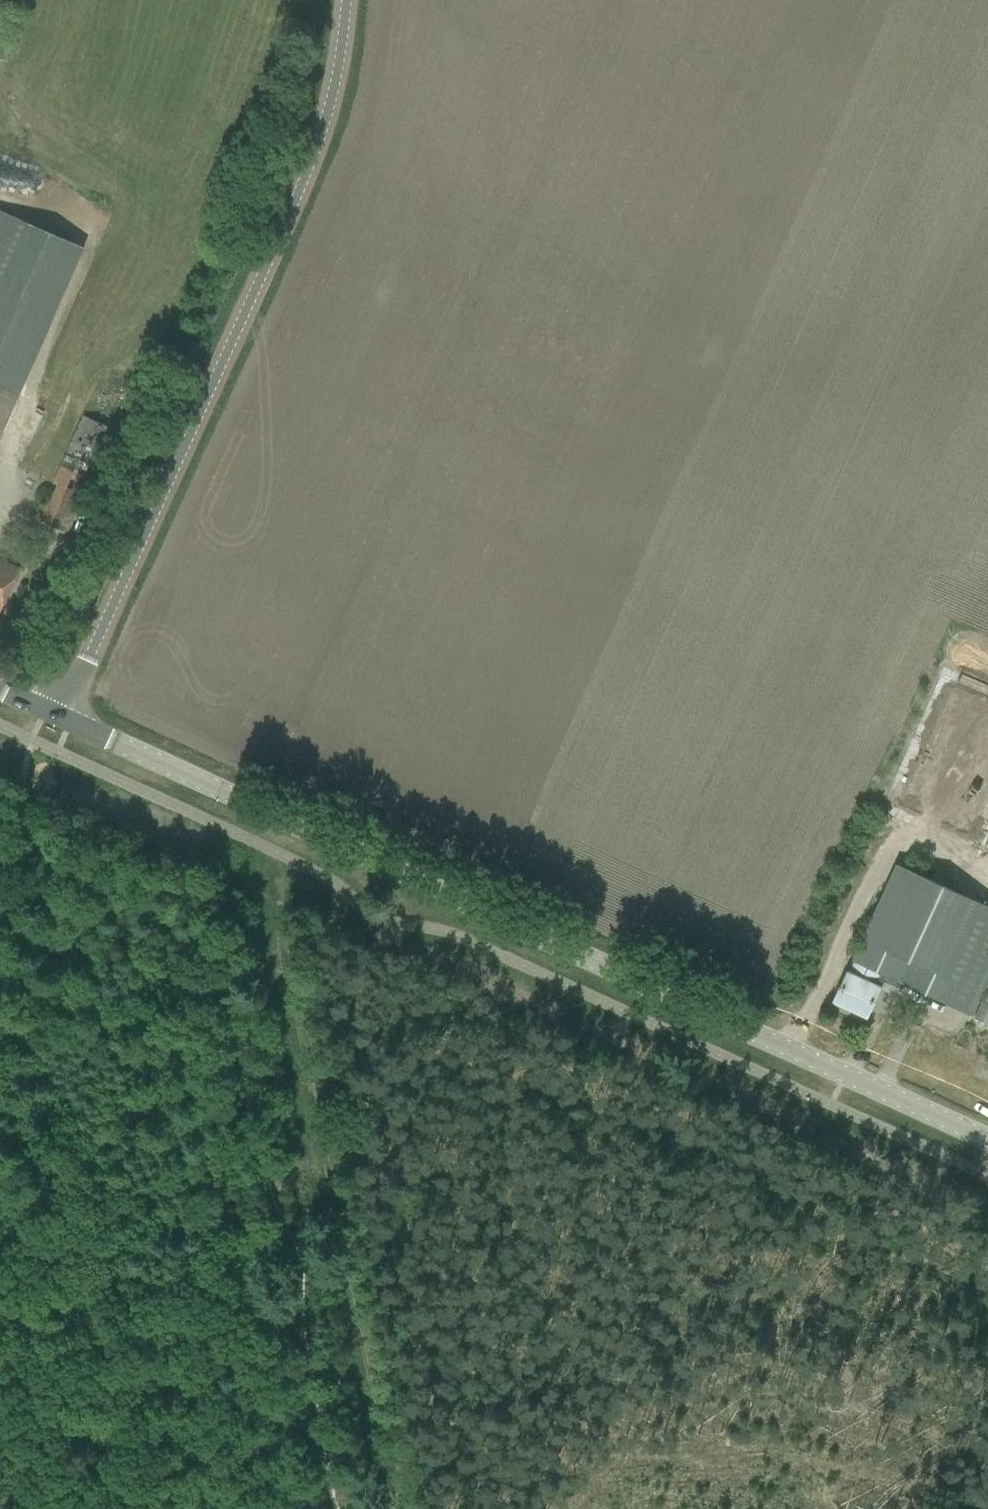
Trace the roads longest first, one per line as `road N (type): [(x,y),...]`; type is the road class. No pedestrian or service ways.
road 1 (tertiary): [(987,1136),(59,719)]
road 2 (unclassified): [(59,719),(326,130),(350,0)]
road 3 (track): [(386,1508),(260,842)]

